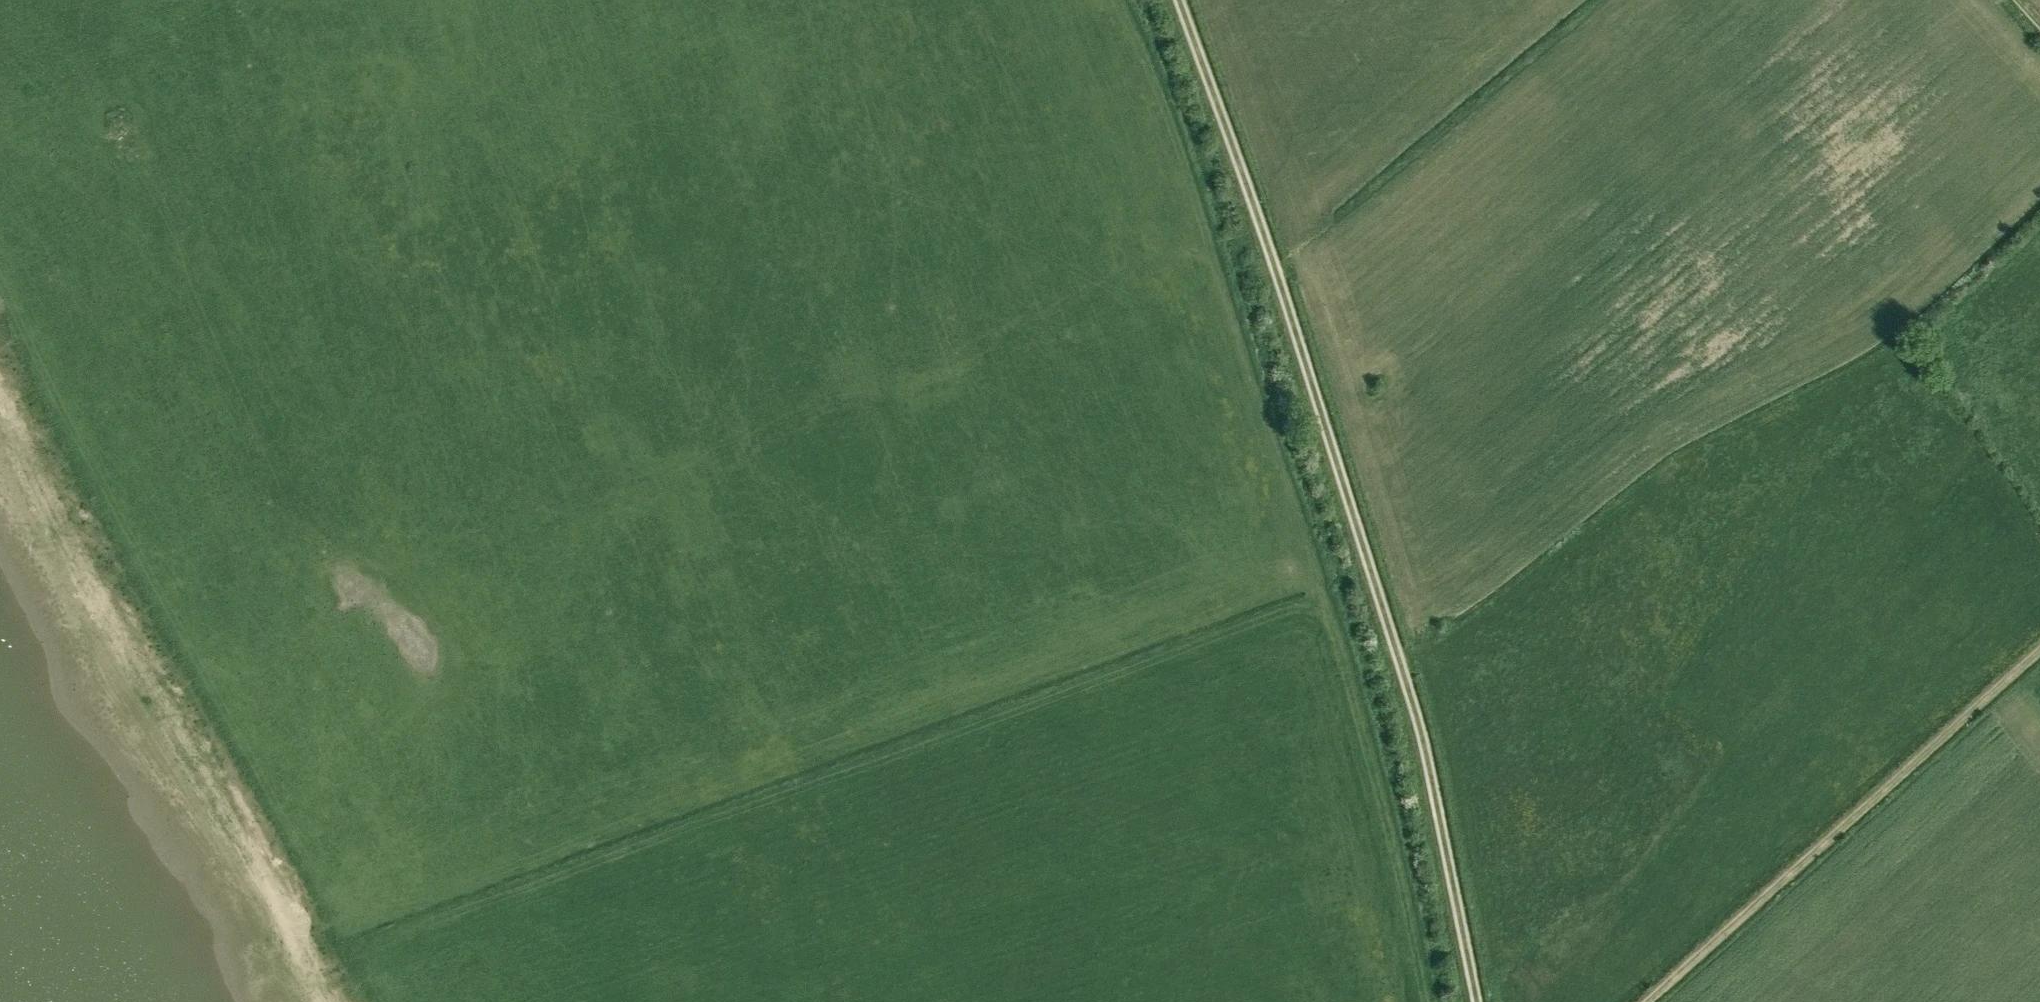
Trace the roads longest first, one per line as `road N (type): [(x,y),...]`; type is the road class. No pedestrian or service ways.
road 1 (track): [(1479,1001),(1422,732),(1249,188),(1180,0)]
road 2 (track): [(2039,651),(1649,1001)]

